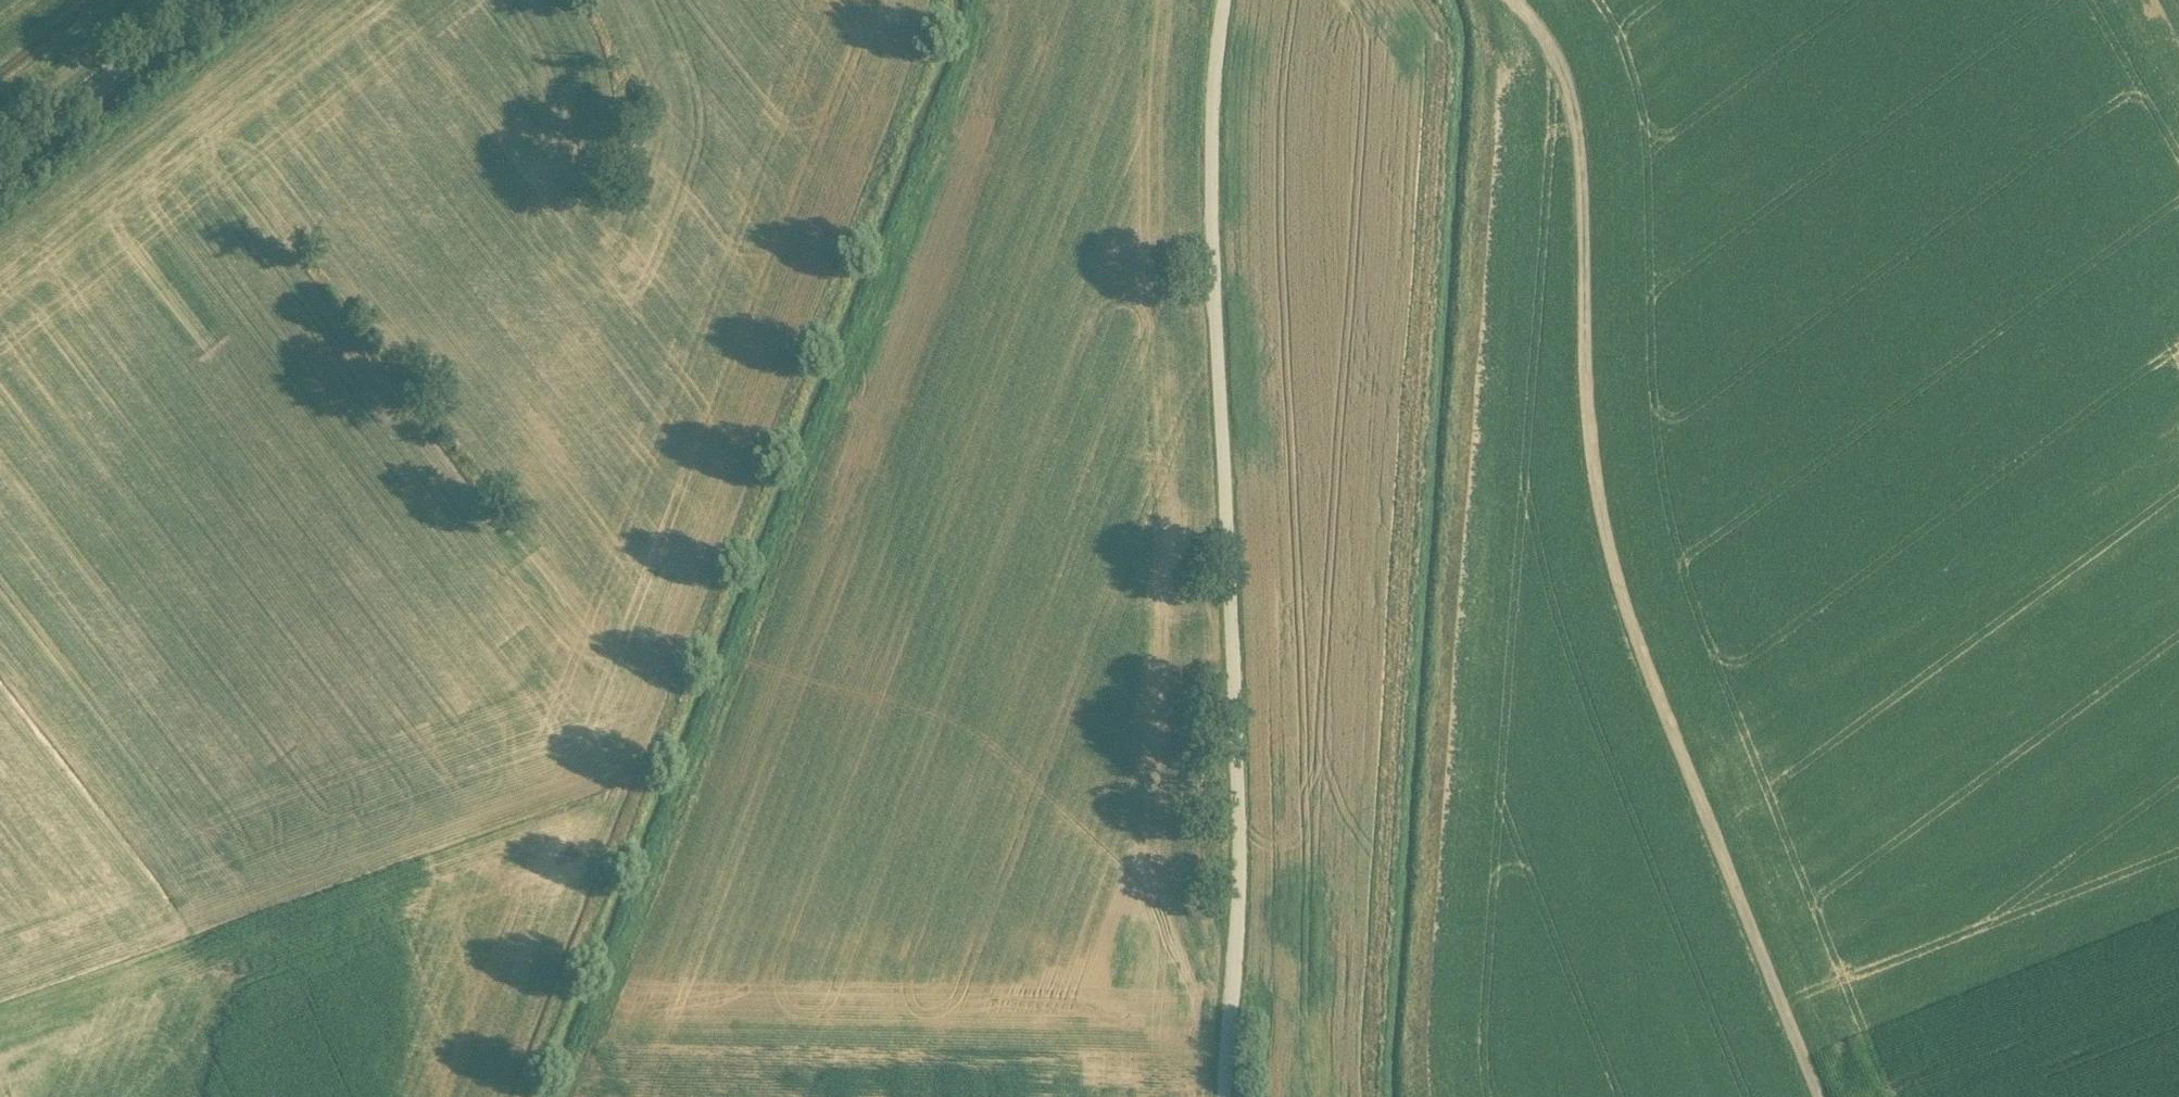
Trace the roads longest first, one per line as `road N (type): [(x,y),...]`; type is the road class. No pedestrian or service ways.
road 1 (track): [(1513,0),(1587,100),(1603,433),(1617,530),(1680,726),(1832,1096)]
road 2 (track): [(1229,0),(1222,58),(1242,791),(1228,1096)]
road 3 (secondary): [(205,0),(0,161)]

